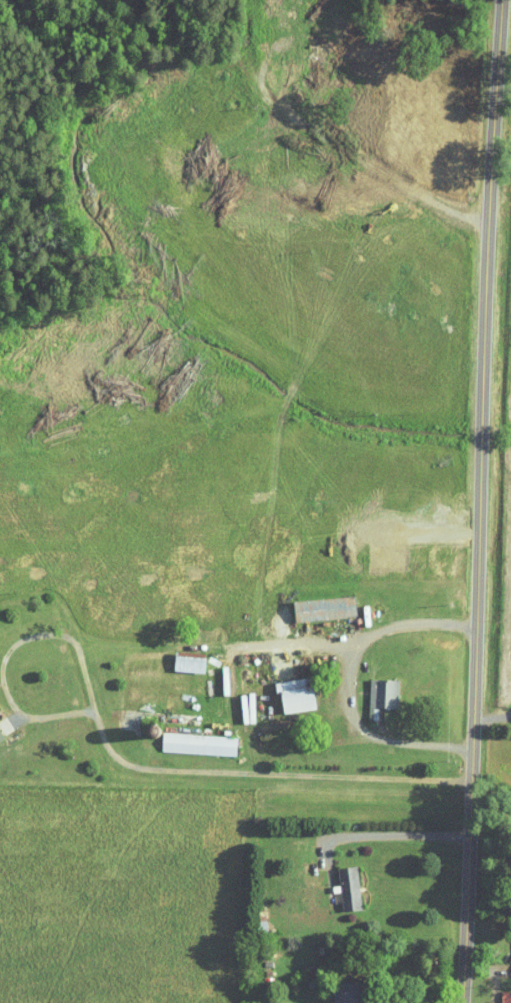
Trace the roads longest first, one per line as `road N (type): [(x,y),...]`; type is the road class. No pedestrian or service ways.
road 1 (tertiary): [(467,1002),(503,0)]
road 2 (residential): [(299,49),(278,98),(489,224)]

